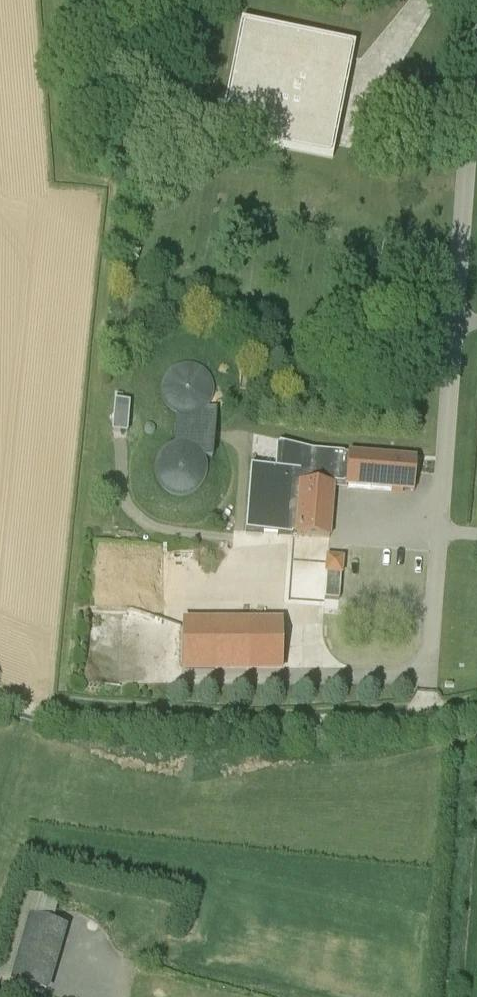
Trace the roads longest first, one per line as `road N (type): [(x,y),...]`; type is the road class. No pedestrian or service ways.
road 1 (track): [(476,703),(416,713),(128,723),(0,698)]

